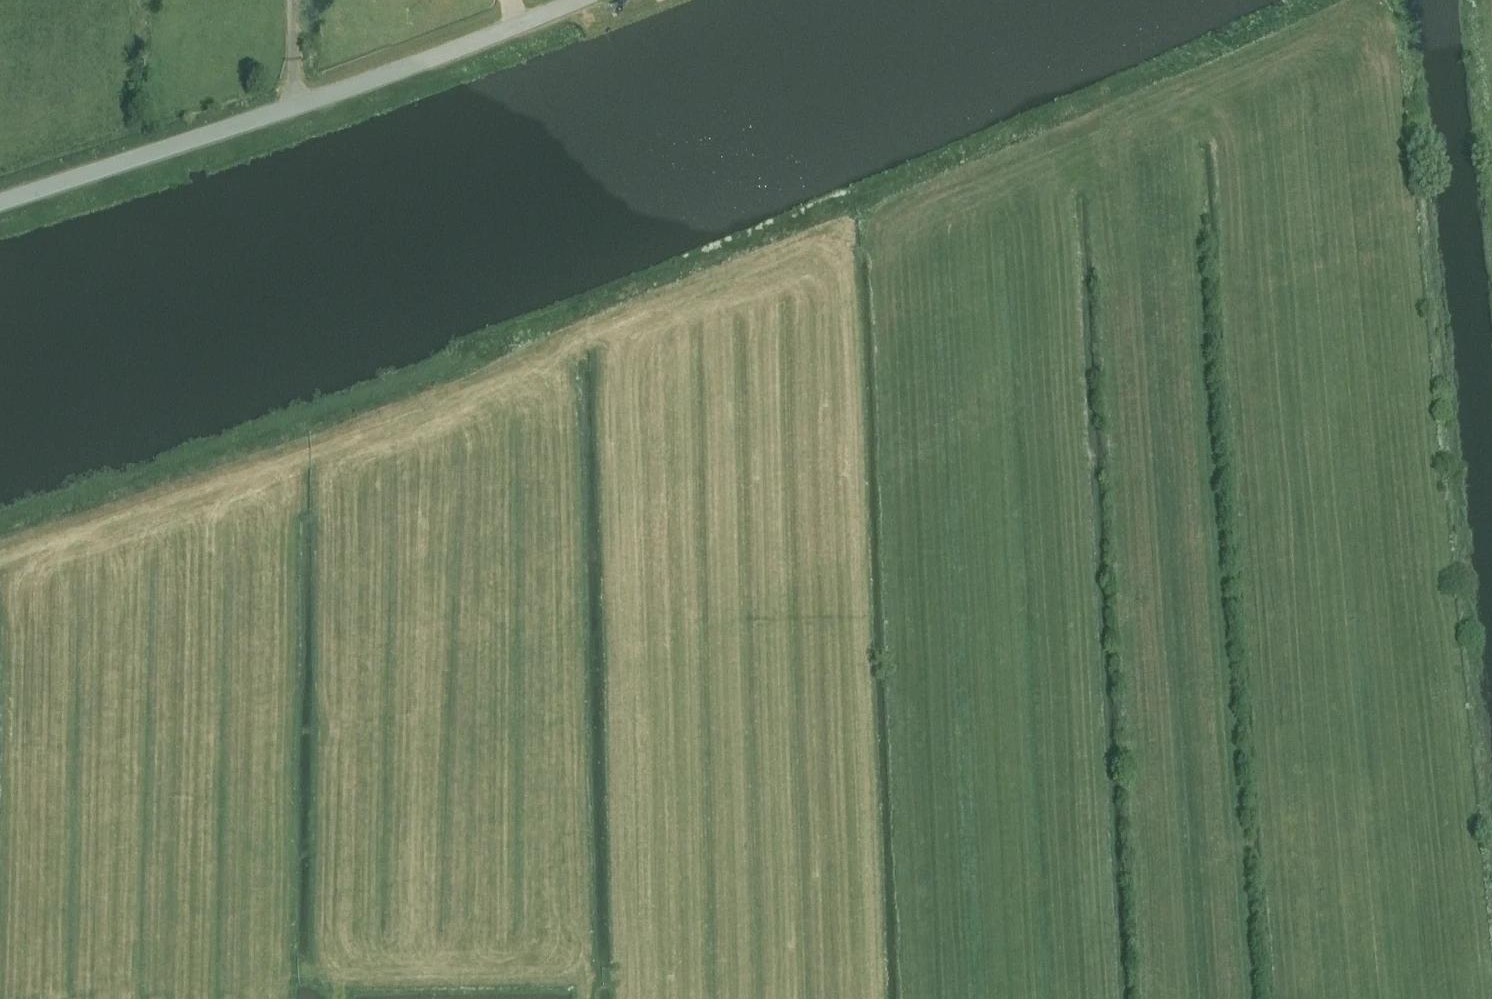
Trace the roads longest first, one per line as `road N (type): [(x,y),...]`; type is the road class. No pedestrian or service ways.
road 1 (unclassified): [(0,205),(391,81),(601,0)]

